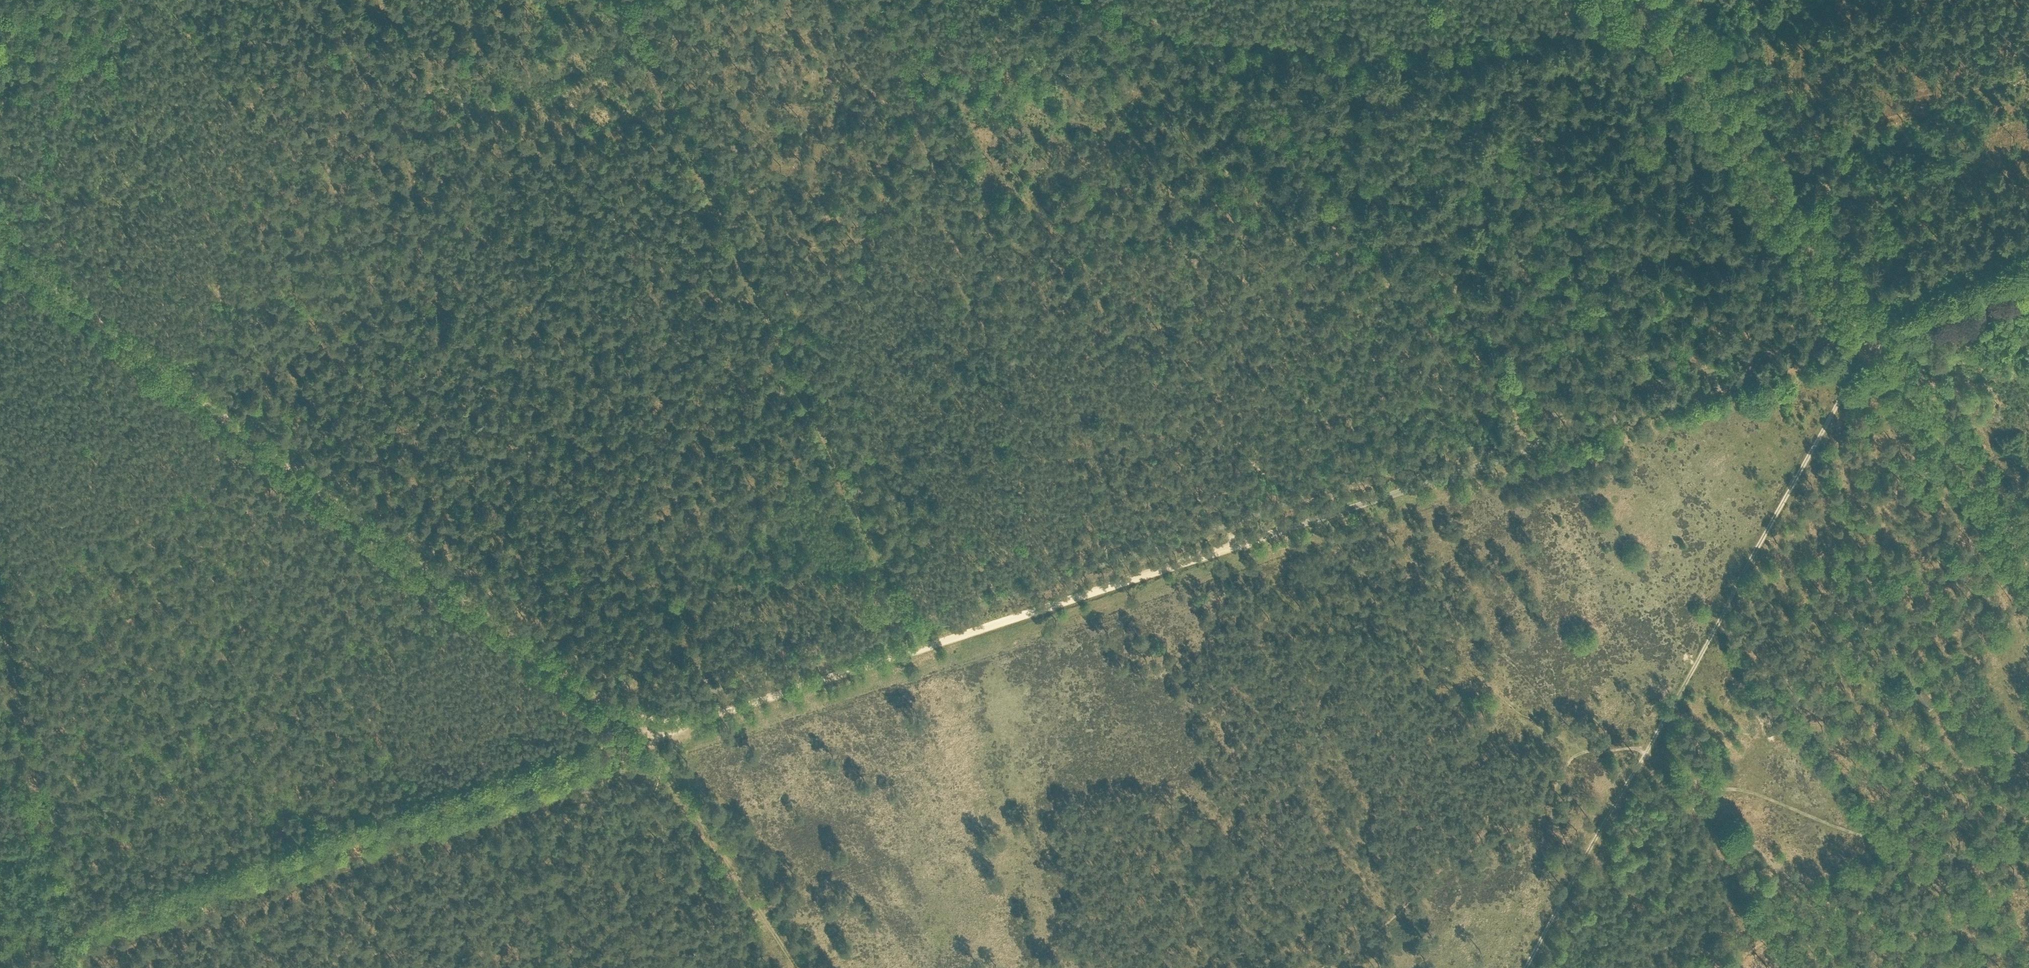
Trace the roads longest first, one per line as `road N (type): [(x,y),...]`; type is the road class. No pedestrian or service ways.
road 1 (track): [(0,248),(598,698),(660,721),(716,713),(1280,530)]
road 2 (unclassified): [(1280,530),(1873,333),(2028,269)]
road 3 (track): [(627,0),(915,647)]
road 4 (track): [(1638,0),(1687,68),(1319,374)]
road 5 (track): [(1652,19),(1310,43),(1255,39),(1117,0)]
road 6 (track): [(1687,68),(1863,320)]
road 7 (track): [(2028,555),(1863,320)]
road 8 (track): [(1319,374),(1250,468),(1256,502),(1270,508)]

